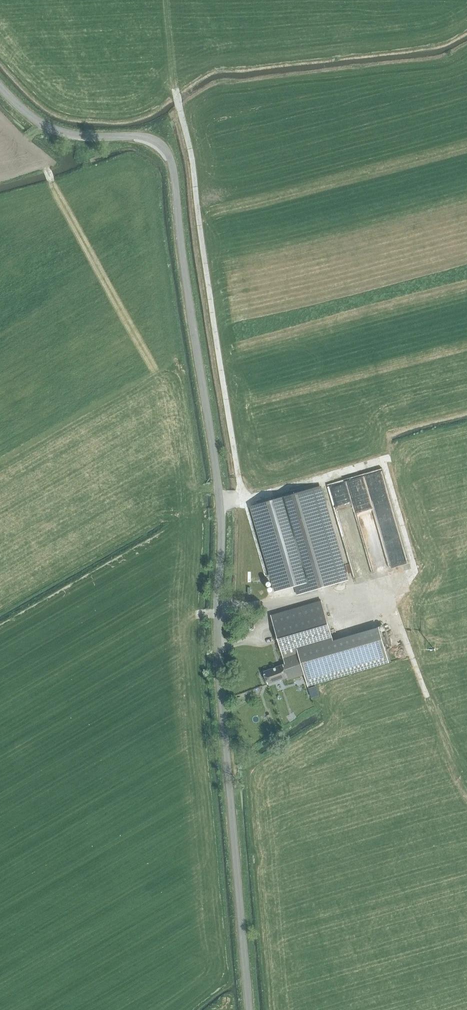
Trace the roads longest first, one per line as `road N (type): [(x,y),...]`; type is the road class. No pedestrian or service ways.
road 1 (unclassified): [(250,1009),(224,695),(223,506),(174,172),(154,142),(47,127),(0,86)]

